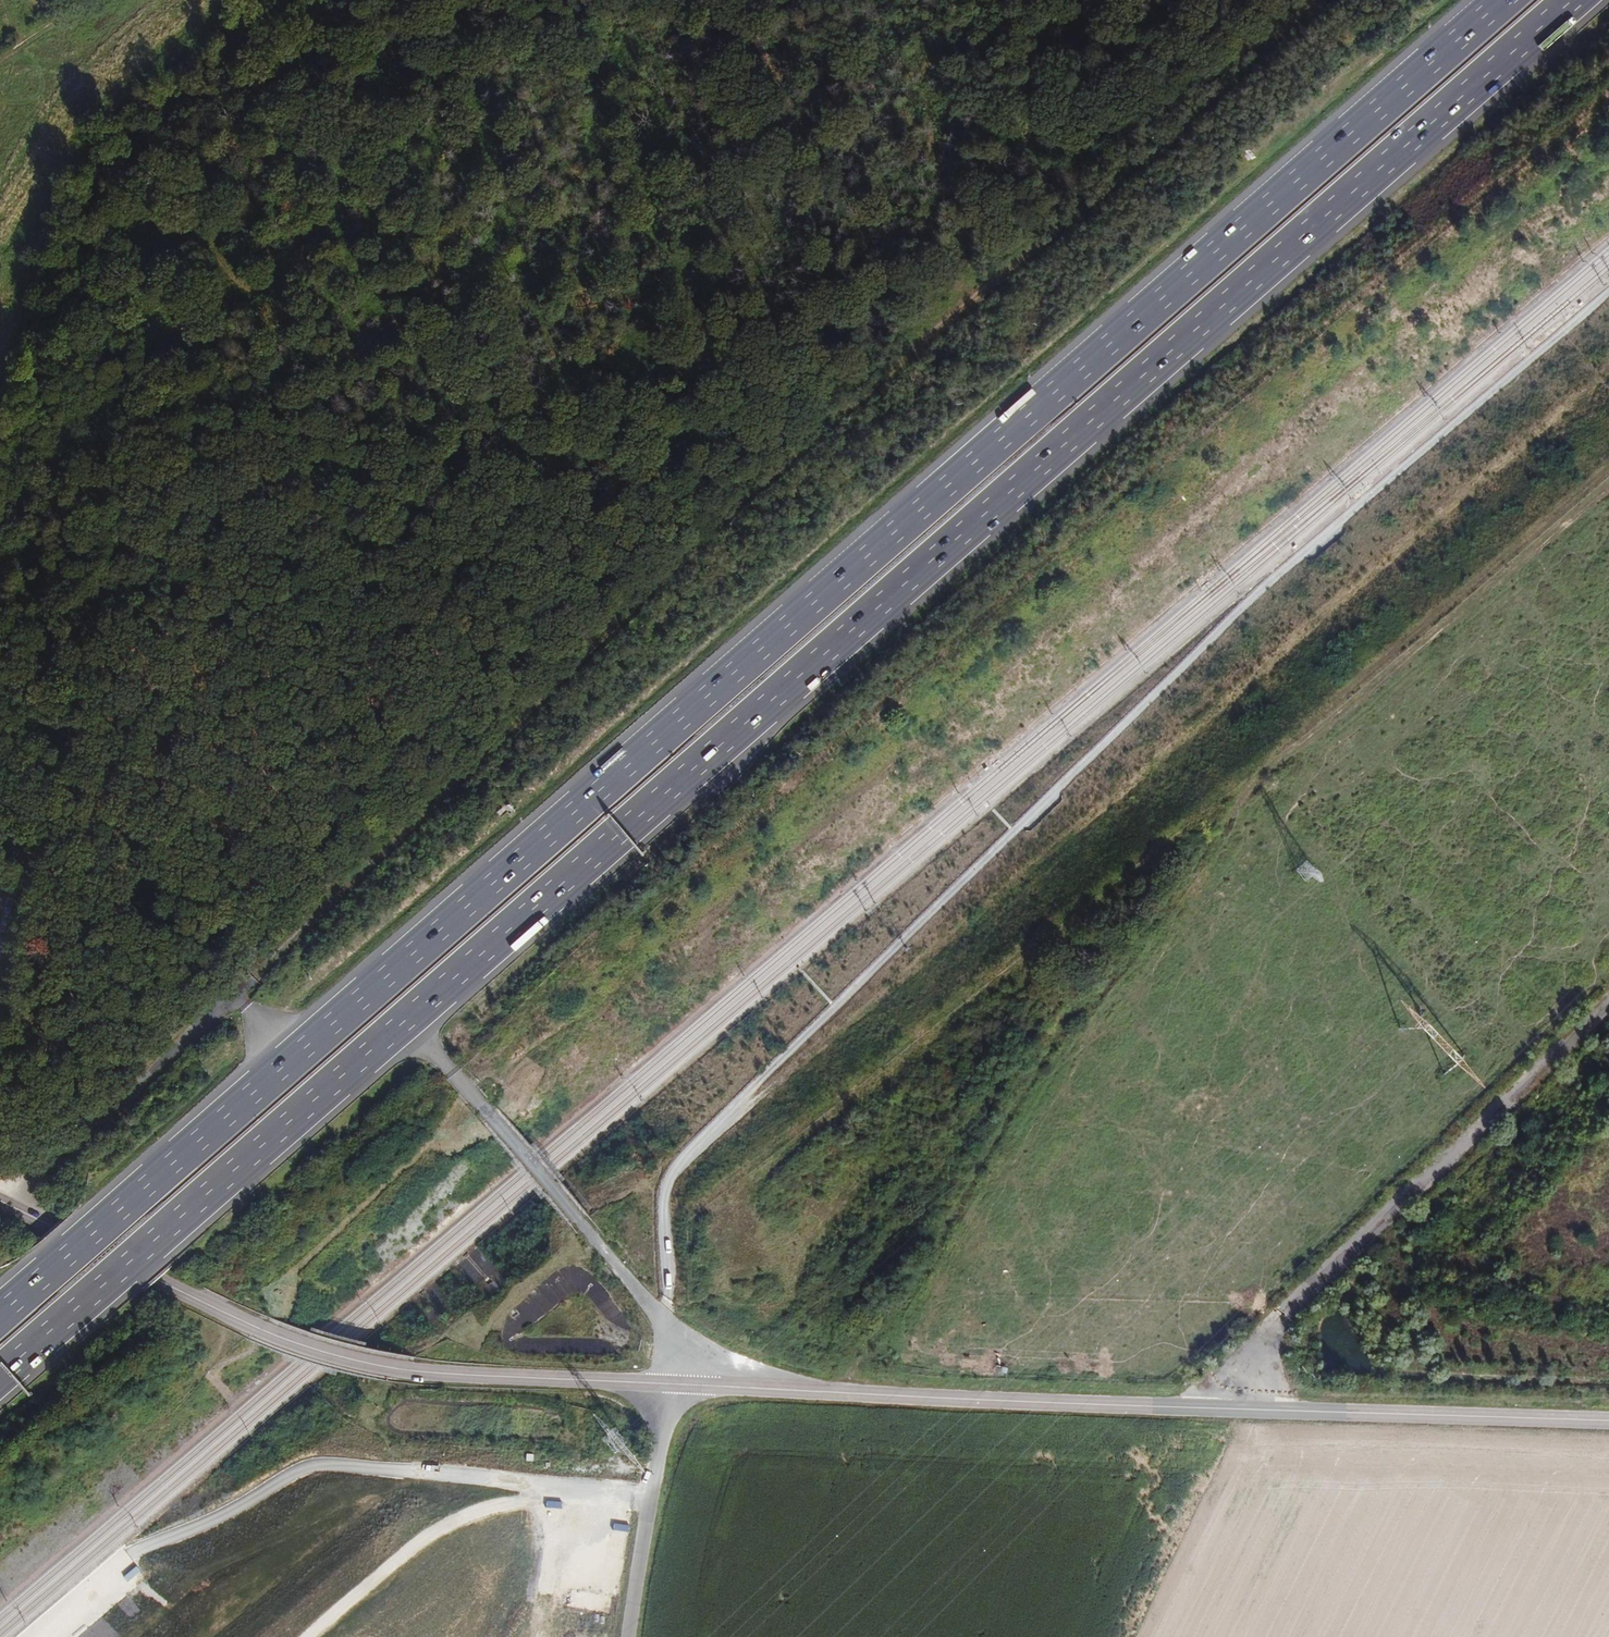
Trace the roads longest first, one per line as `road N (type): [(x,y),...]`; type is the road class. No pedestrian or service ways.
road 1 (motorway): [(0,1376),(1574,0)]
road 2 (motorway): [(1502,0),(0,1313)]
road 3 (track): [(1307,0),(1245,69),(743,497),(231,1002)]
road 4 (track): [(685,1160),(1608,372)]
road 5 (track): [(1608,467),(1410,636),(665,1226)]
road 6 (secondary): [(666,1384),(443,1373),(349,1359),(239,1320),(54,1228)]
road 7 (secondary): [(1231,1407),(666,1384)]
road 8 (unclassified): [(1231,1407),(1261,1337),(1608,1003)]
road 9 (track): [(277,303),(228,272),(196,225),(200,164),(189,109),(22,46),(5,0)]
road 10 (secondary): [(1608,1420),(1231,1407)]
road 11 (unclassified): [(666,1384),(636,1636)]

